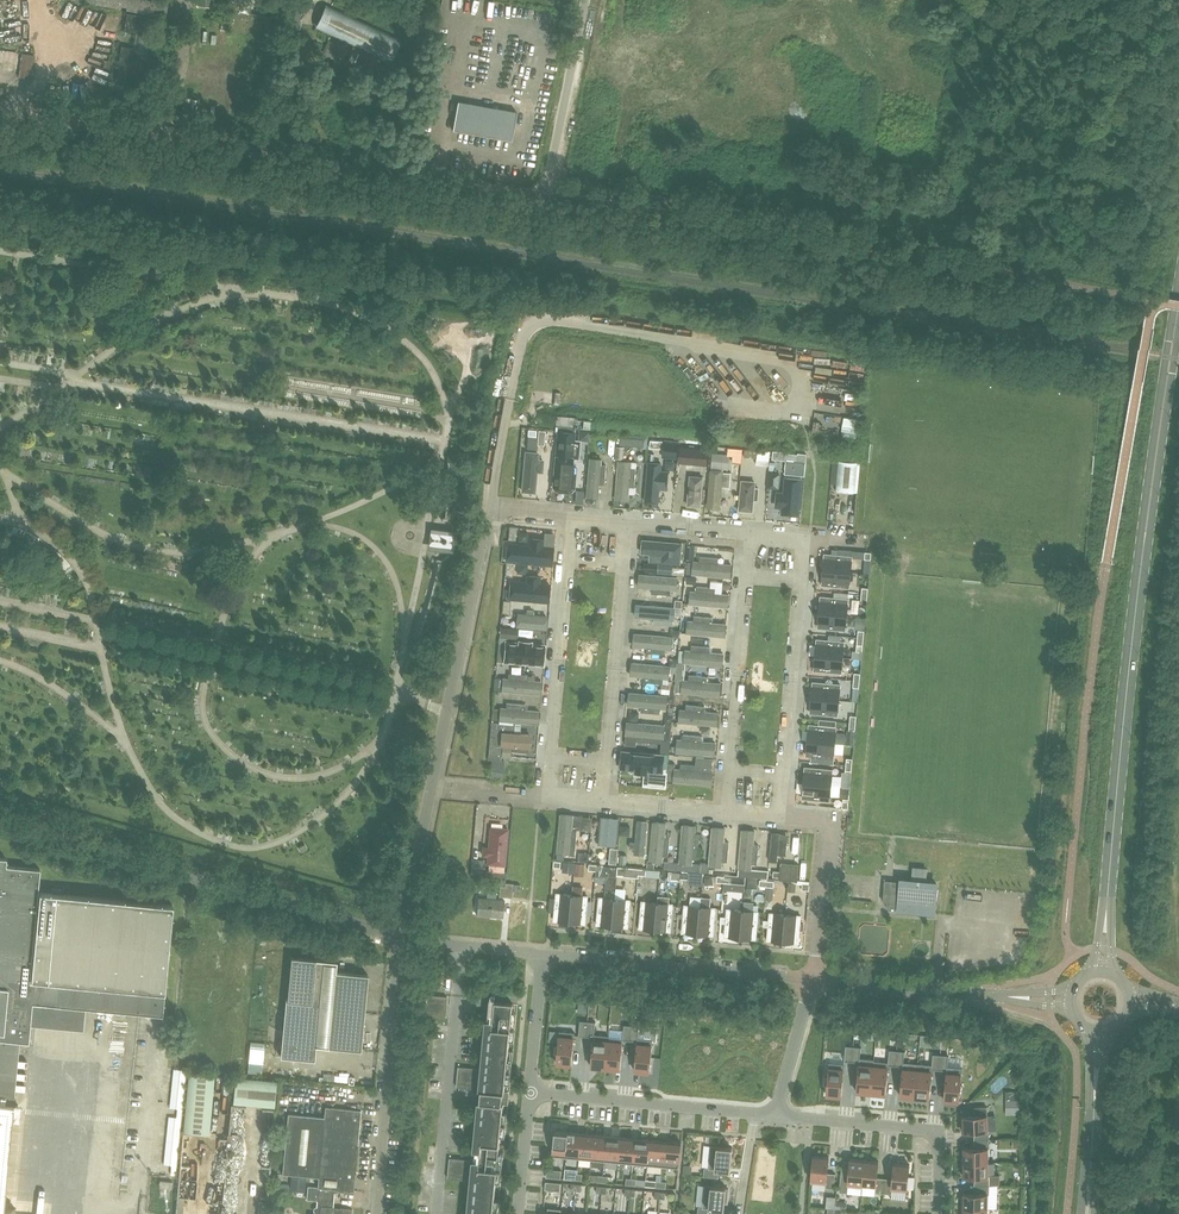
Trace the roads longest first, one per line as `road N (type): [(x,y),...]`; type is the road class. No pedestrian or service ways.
road 1 (secondary): [(1178,310),(1131,643),(1107,904)]
road 2 (unclassified): [(547,195),(0,110)]
road 3 (track): [(573,62),(598,65),(661,111),(679,107),(700,91),(738,14),(757,10),(779,14),(806,38),(899,52),(908,71)]
road 4 (unclassified): [(401,937),(0,823)]
road 5 (residential): [(431,788),(488,505),(576,513)]
road 6 (unclassified): [(375,1213),(401,937)]
road 7 (unclassified): [(814,981),(544,958)]
road 8 (residential): [(777,1116),(941,1132),(937,1213)]
road 9 (residential): [(531,1095),(756,1115)]
road 10 (residential): [(814,981),(830,821),(779,816)]
road 11 (unclassified): [(547,195),(586,0)]
road 12 (unclassified): [(1009,997),(814,981)]
road 13 (residential): [(782,775),(800,581)]
road 14 (residential): [(731,771),(749,577)]
road 15 (residential): [(553,755),(571,563)]
road 16 (residential): [(604,759),(621,567)]
road 17 (unclassified): [(401,937),(431,788)]
road 18 (residential): [(814,981),(777,1116)]
road 19 (residential): [(531,1095),(544,958)]
road 20 (residential): [(624,518),(753,529)]
road 21 (residential): [(728,813),(600,801)]

